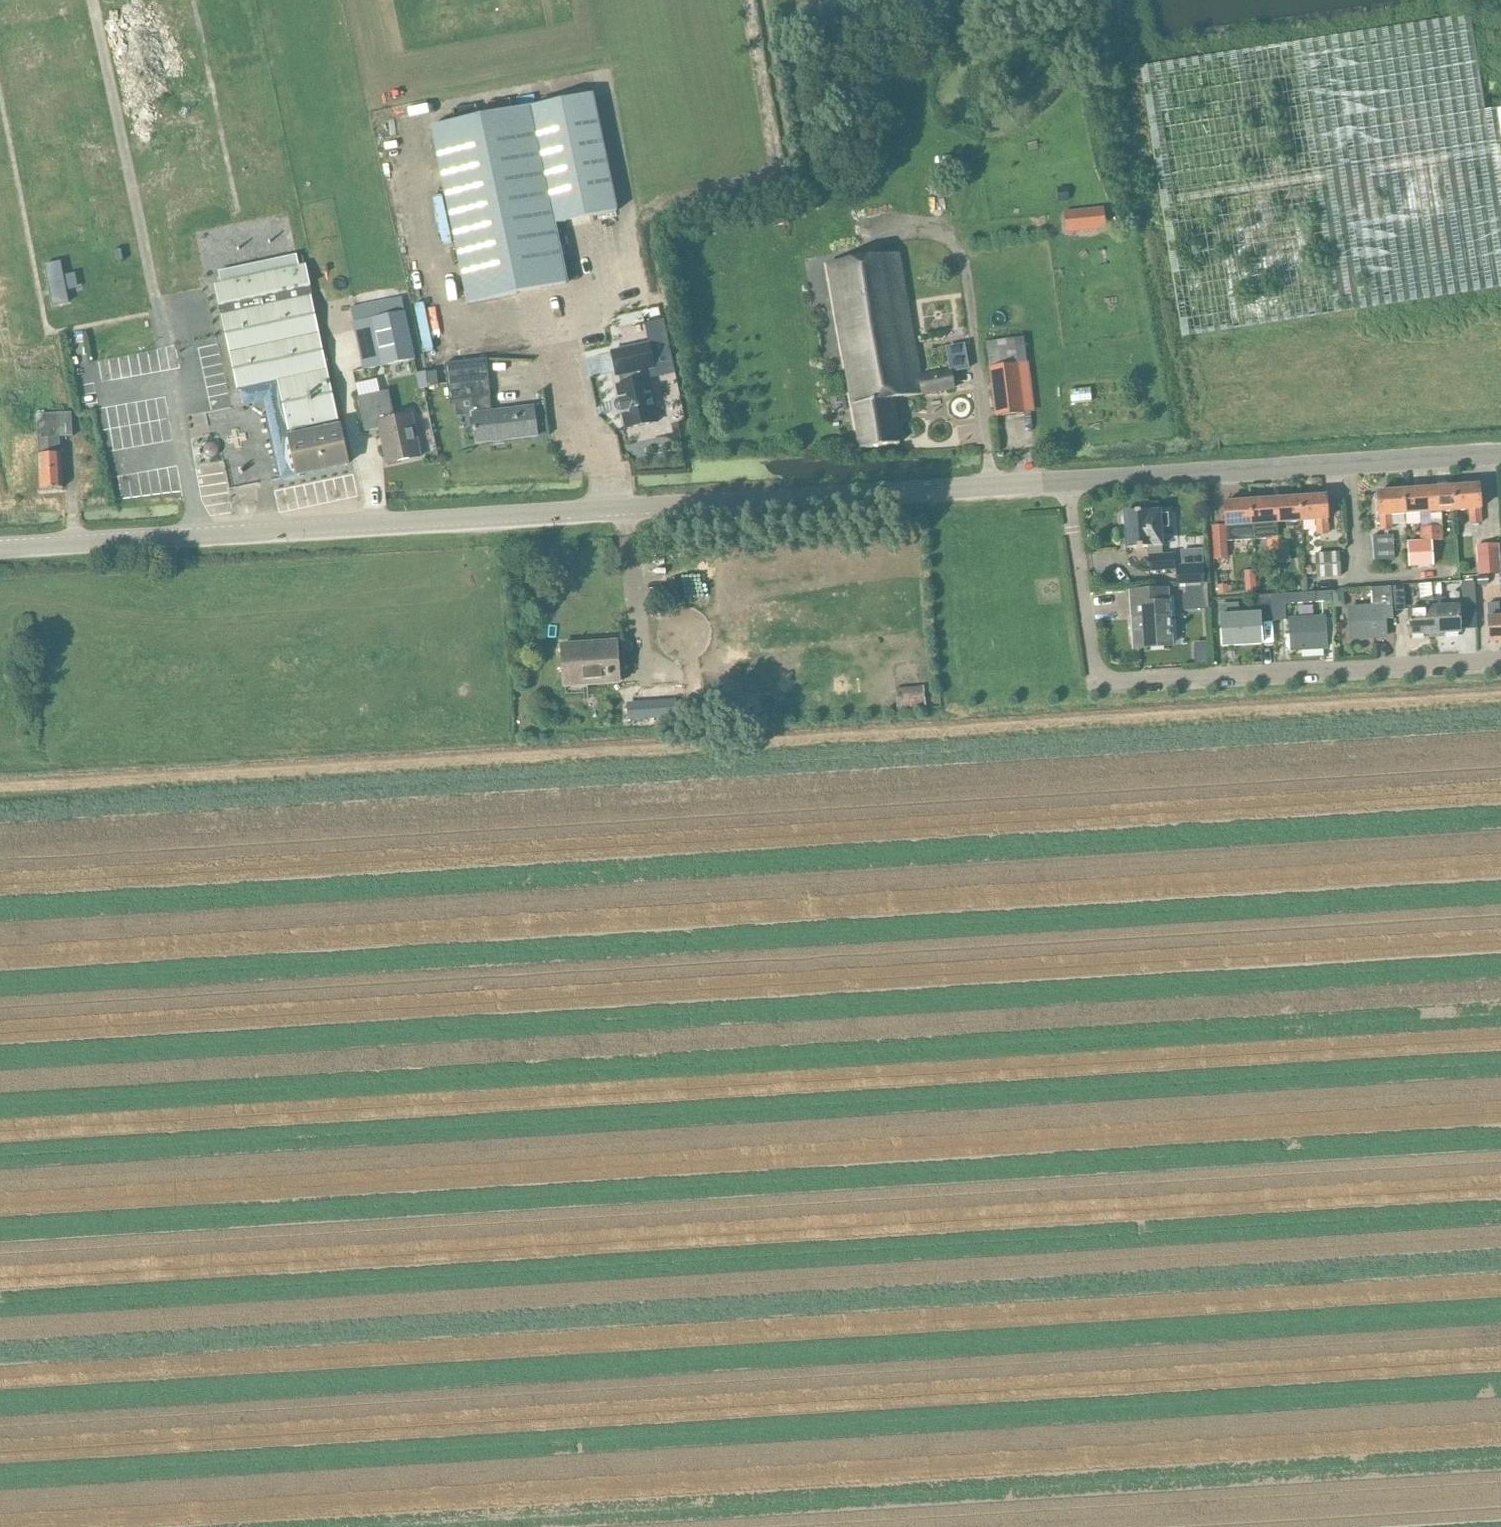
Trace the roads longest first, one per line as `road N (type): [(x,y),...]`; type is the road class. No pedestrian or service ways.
road 1 (unclassified): [(0,548),(1067,482)]
road 2 (residential): [(1500,660),(1096,683),(1067,482)]
road 3 (unclassified): [(1067,482),(1500,454)]

